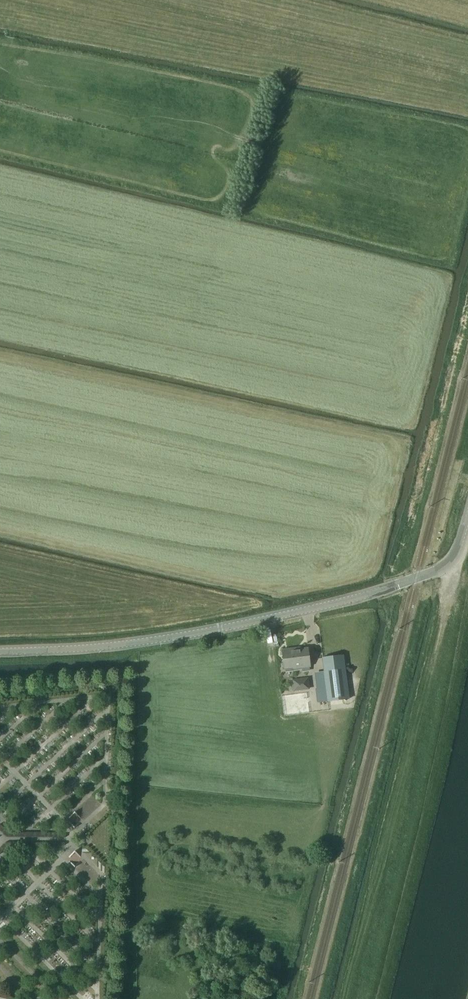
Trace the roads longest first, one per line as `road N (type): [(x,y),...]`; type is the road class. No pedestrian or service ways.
road 1 (tertiary): [(0,651),(156,640),(369,594),(448,564),(467,518)]

